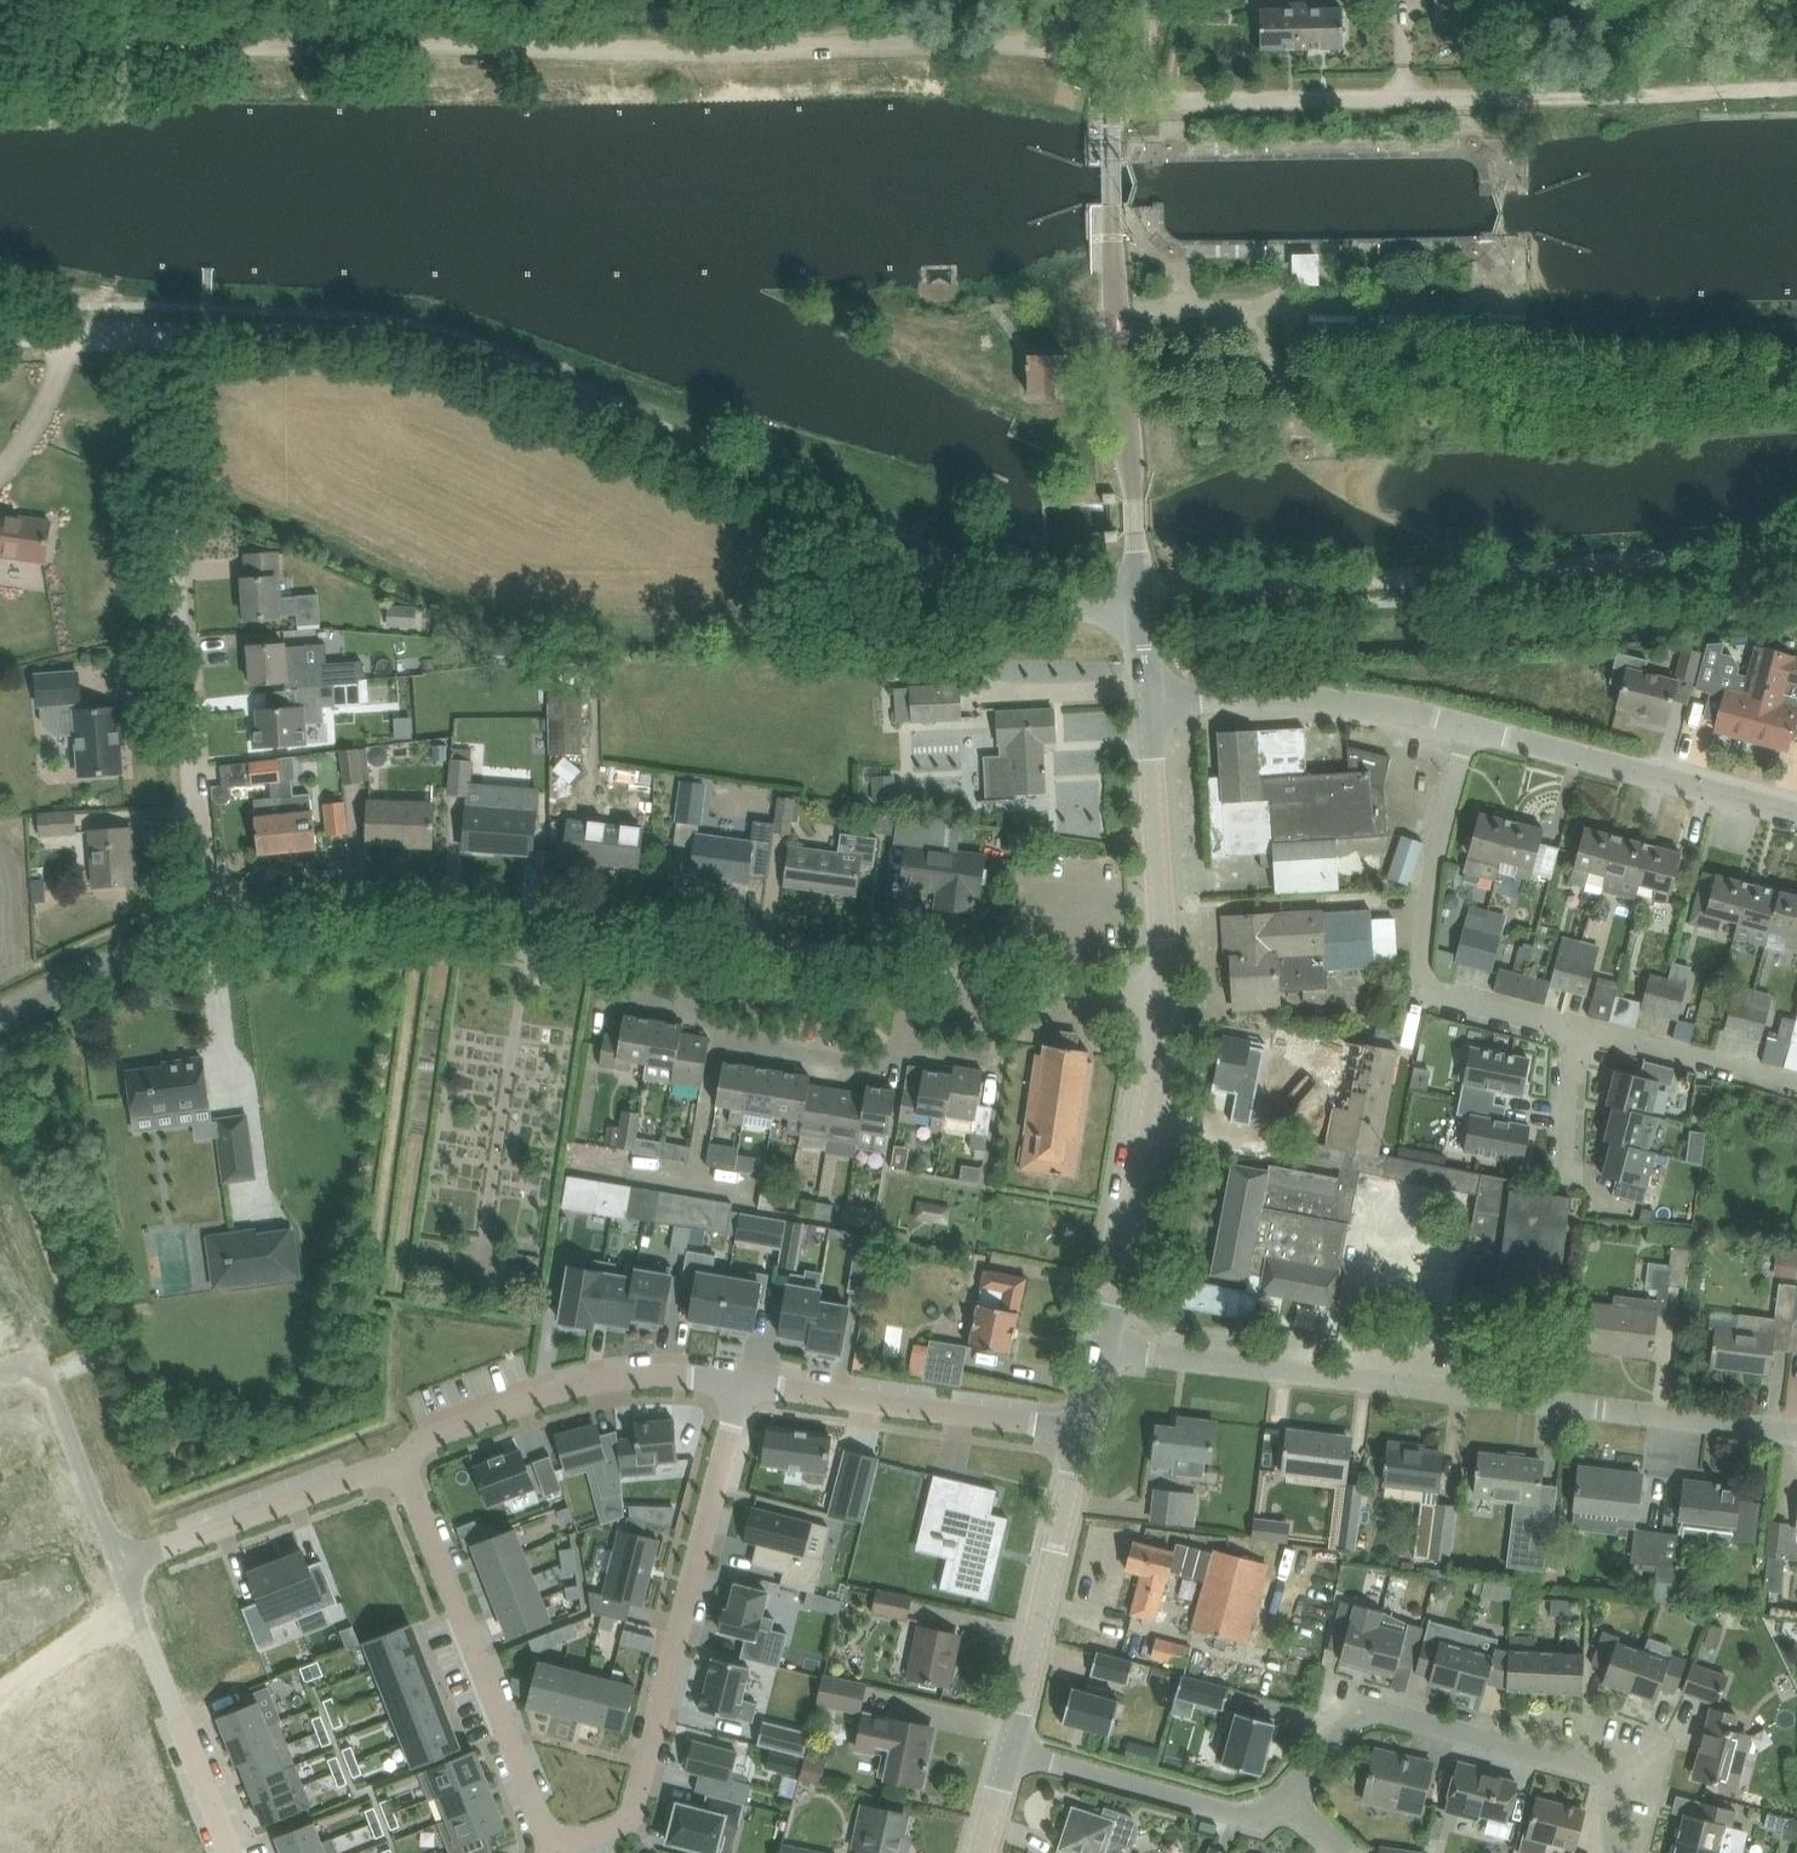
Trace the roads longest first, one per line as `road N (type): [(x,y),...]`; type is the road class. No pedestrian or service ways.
road 1 (track): [(0,57),(320,31),(1002,42),(1059,54),(1107,80)]
road 2 (unclassified): [(1140,603),(1056,601),(949,579),(517,368),(435,341),(157,333)]
road 3 (residential): [(1796,1433),(1102,1350)]
road 4 (track): [(1796,550),(1140,603)]
road 5 (residential): [(226,933),(157,333)]
road 6 (residential): [(549,1848),(638,1821),(749,1385)]
road 7 (tertiary): [(1140,603),(1116,339),(1109,104)]
road 8 (residential): [(1627,1852),(1624,1776),(1351,1704),(1298,1804)]
road 9 (unclassified): [(226,933),(297,917),(532,918),(672,929)]
road 10 (unclassified): [(1547,96),(1109,104)]
road 11 (residential): [(1582,1031),(1446,996),(1427,976),(1423,946),(1470,731)]
road 12 (residential): [(549,1848),(398,1462)]
road 13 (residential): [(398,1462),(613,1378),(749,1385)]
road 14 (tertiary): [(1102,1350),(1169,1010)]
road 15 (residential): [(749,1385),(1084,1438)]
road 16 (unclassified): [(1796,816),(1470,731)]
road 17 (residential): [(0,1244),(120,1558)]
road 18 (unclassified): [(1470,731),(1332,695),(1150,705)]
road 19 (tertiary): [(1012,1747),(1084,1438)]
road 20 (residential): [(120,1558),(231,1852)]
road 21 (unclassified): [(867,960),(1169,1010)]
road 22 (tertiary): [(1169,1010),(1150,705)]
road 23 (residential): [(1298,1804),(1252,1817),(1012,1747)]
road 24 (residential): [(120,1558),(398,1462)]
road 25 (track): [(1547,96),(1796,83)]
road 26 (unclassified): [(0,1023),(85,982),(226,933)]
road 27 (residential): [(1796,1081),(1582,1031)]
road 28 (residential): [(854,1038),(659,1002)]
road 29 (unclassified): [(672,929),(867,960)]
road 30 (unclassified): [(157,333),(0,340)]
road 31 (residential): [(1582,1031),(1567,1180)]
road 32 (residential): [(992,1063),(854,1038)]

